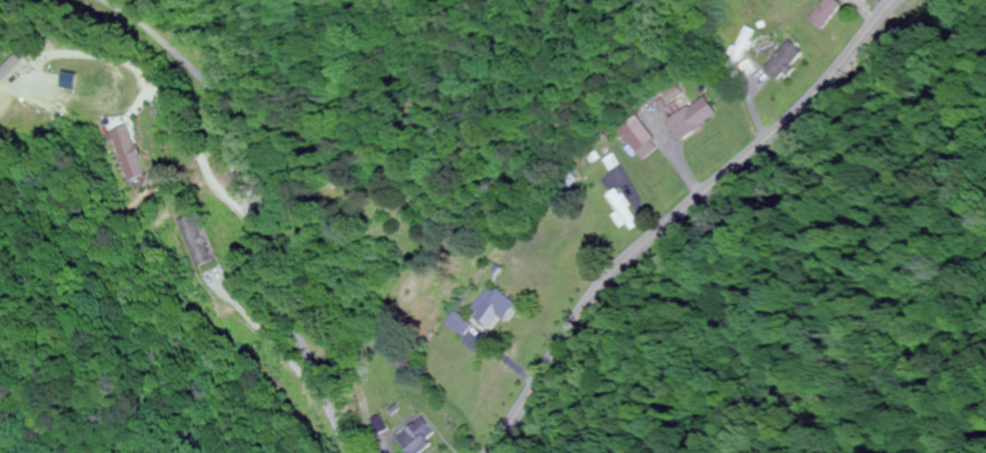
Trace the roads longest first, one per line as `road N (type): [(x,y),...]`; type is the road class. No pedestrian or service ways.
road 1 (secondary): [(485,452),(601,283),(799,107),(894,0)]
road 2 (residential): [(342,452),(261,256),(206,87),(104,0)]

